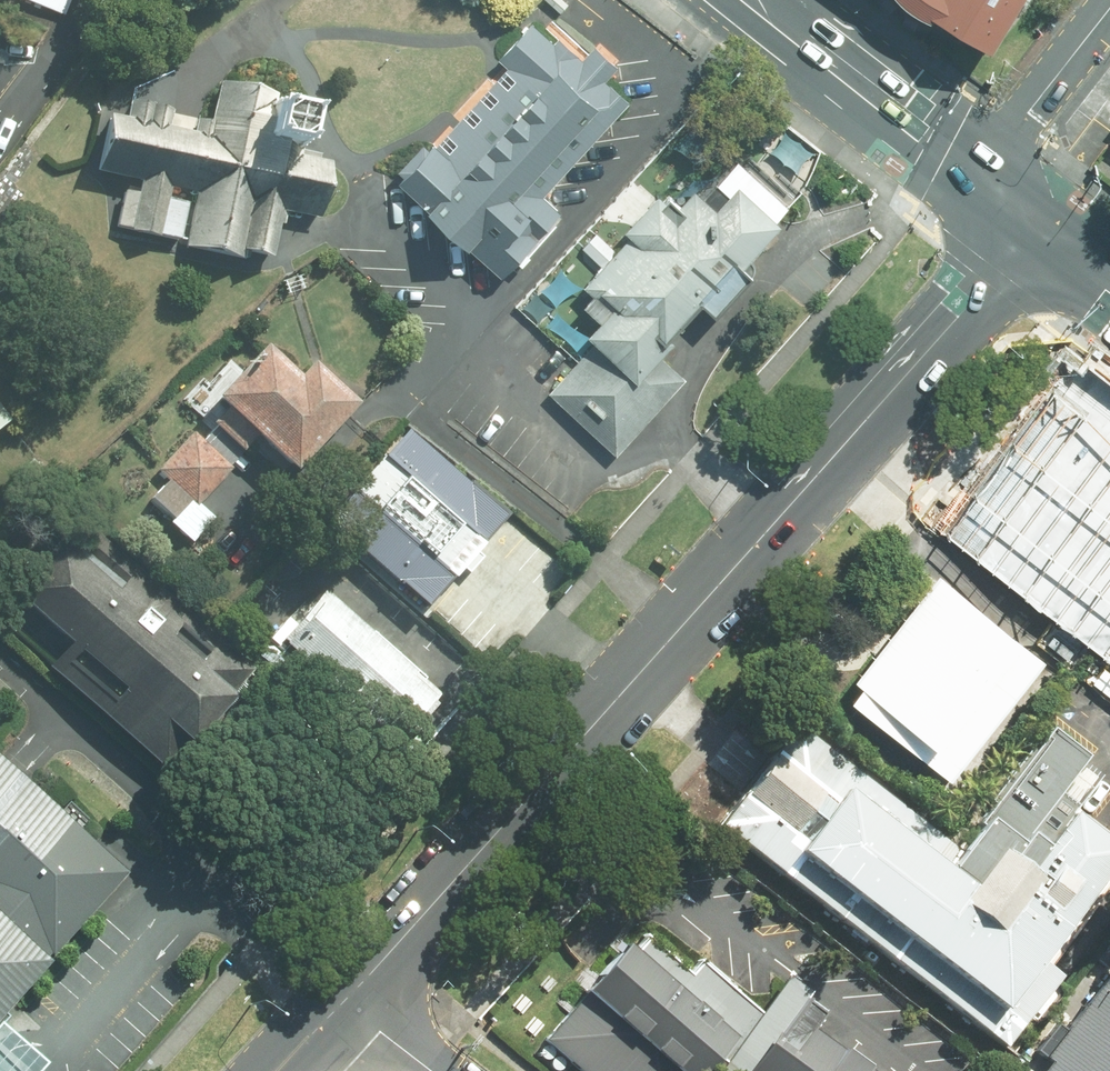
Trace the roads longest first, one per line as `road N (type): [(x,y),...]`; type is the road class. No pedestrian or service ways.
road 1 (secondary): [(347,1002),(952,316),(986,267),(1001,203)]
road 2 (secondary): [(1001,203),(739,0)]
road 3 (residential): [(1001,203),(1019,126),(1109,10)]
road 4 (secondary): [(1109,288),(1001,203)]

